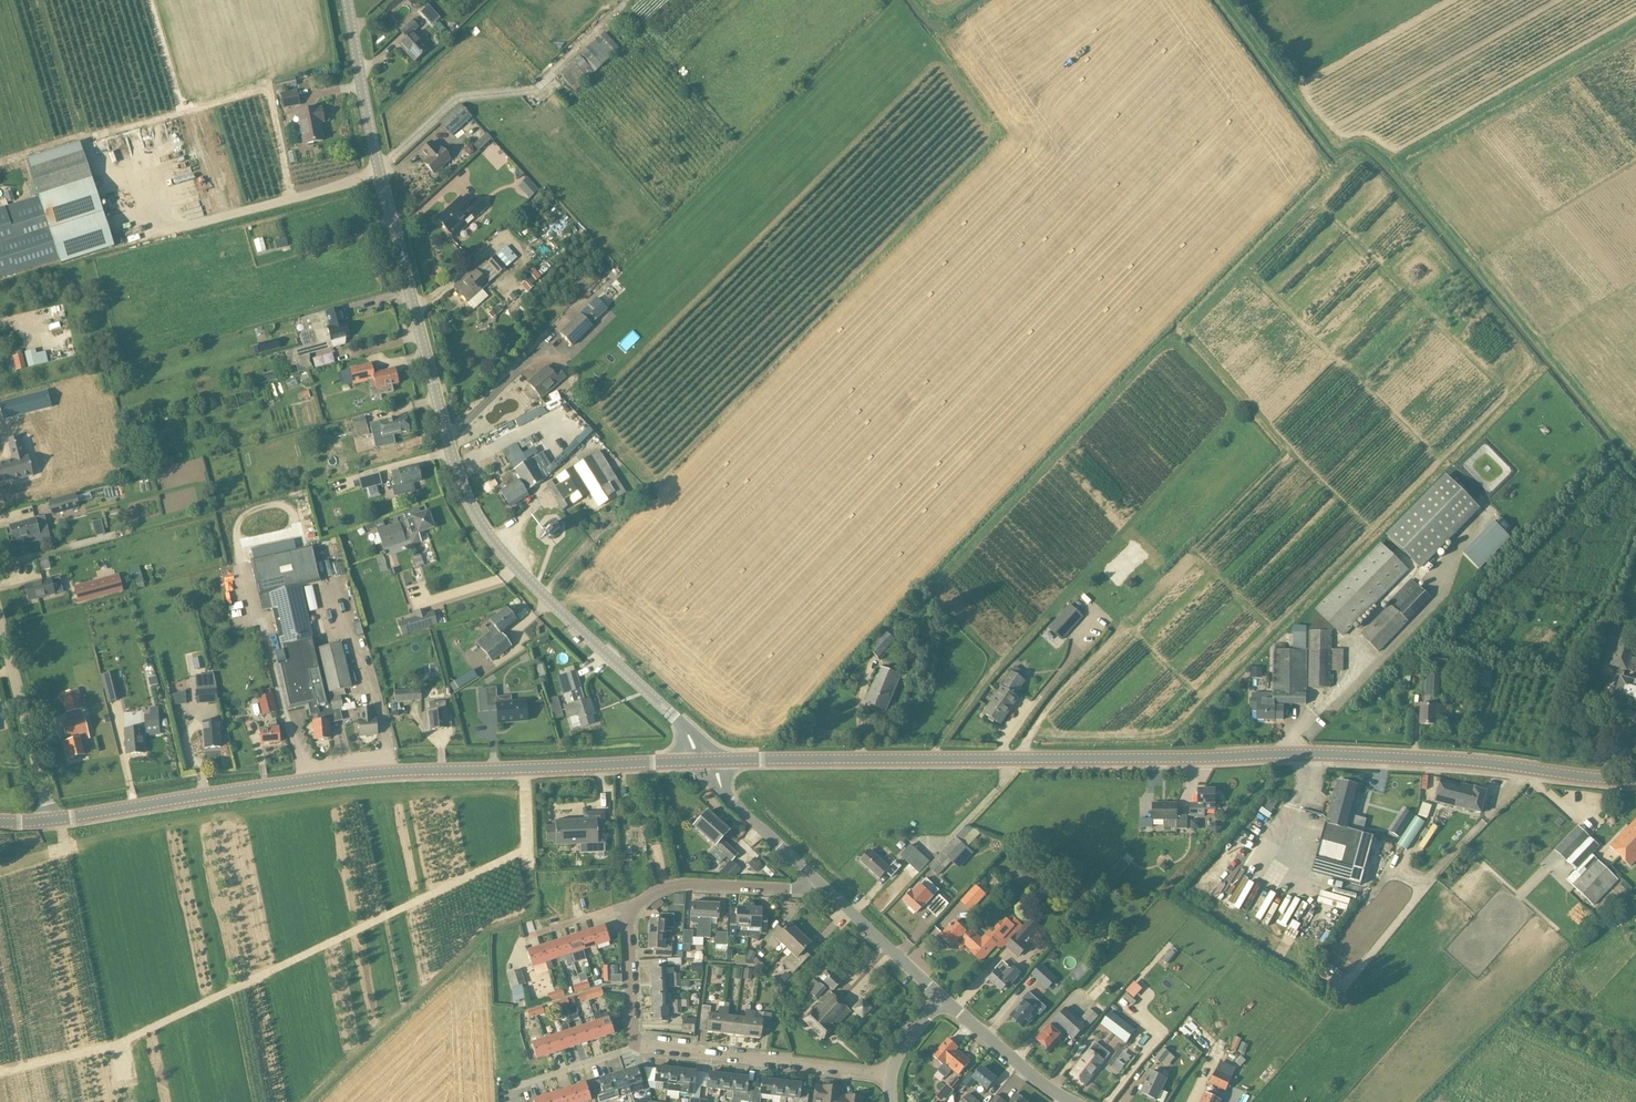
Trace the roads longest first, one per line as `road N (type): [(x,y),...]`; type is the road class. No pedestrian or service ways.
road 1 (secondary): [(1635,779),(1304,754),(702,760)]
road 2 (tertiary): [(702,760),(669,712),(512,563),(465,493),(380,174),(346,0)]
road 3 (secondary): [(702,760),(329,778),(52,820)]
road 4 (residential): [(891,1074),(638,1048)]
road 5 (residential): [(52,820),(0,620)]
road 6 (residential): [(638,905),(671,886),(808,892),(817,884)]
road 7 (residential): [(942,1002),(817,884)]
road 8 (residential): [(817,884),(735,806),(702,760)]
road 9 (residential): [(1071,1101),(942,1002)]
road 10 (residential): [(638,1048),(631,917),(638,905)]
road 11 (residential): [(516,1090),(638,1048)]

